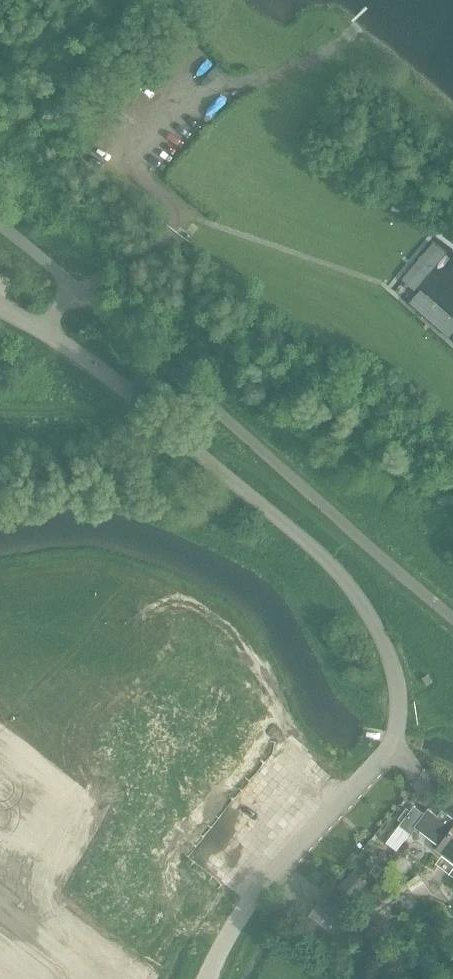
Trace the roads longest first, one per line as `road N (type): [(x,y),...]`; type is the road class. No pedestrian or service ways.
road 1 (unclassified): [(211,978),(258,892),(391,744),(399,717),(388,654),(354,592),(318,552),(85,357),(0,309)]

